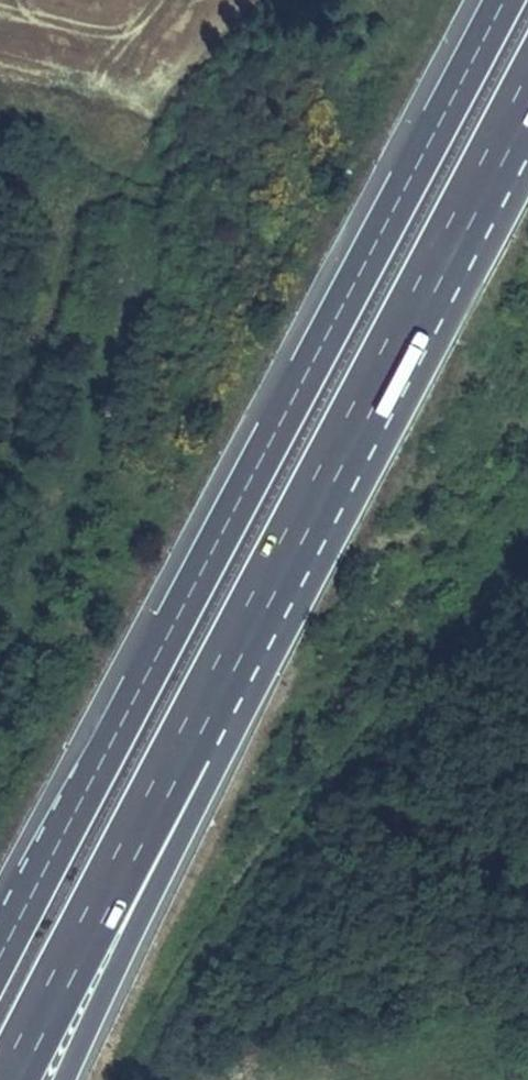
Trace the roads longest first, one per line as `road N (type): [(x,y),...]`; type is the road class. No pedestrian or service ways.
road 1 (motorway): [(10,1079),(527,93)]
road 2 (motorway): [(65,1079),(527,99)]
road 3 (motorway): [(504,0),(0,955)]

